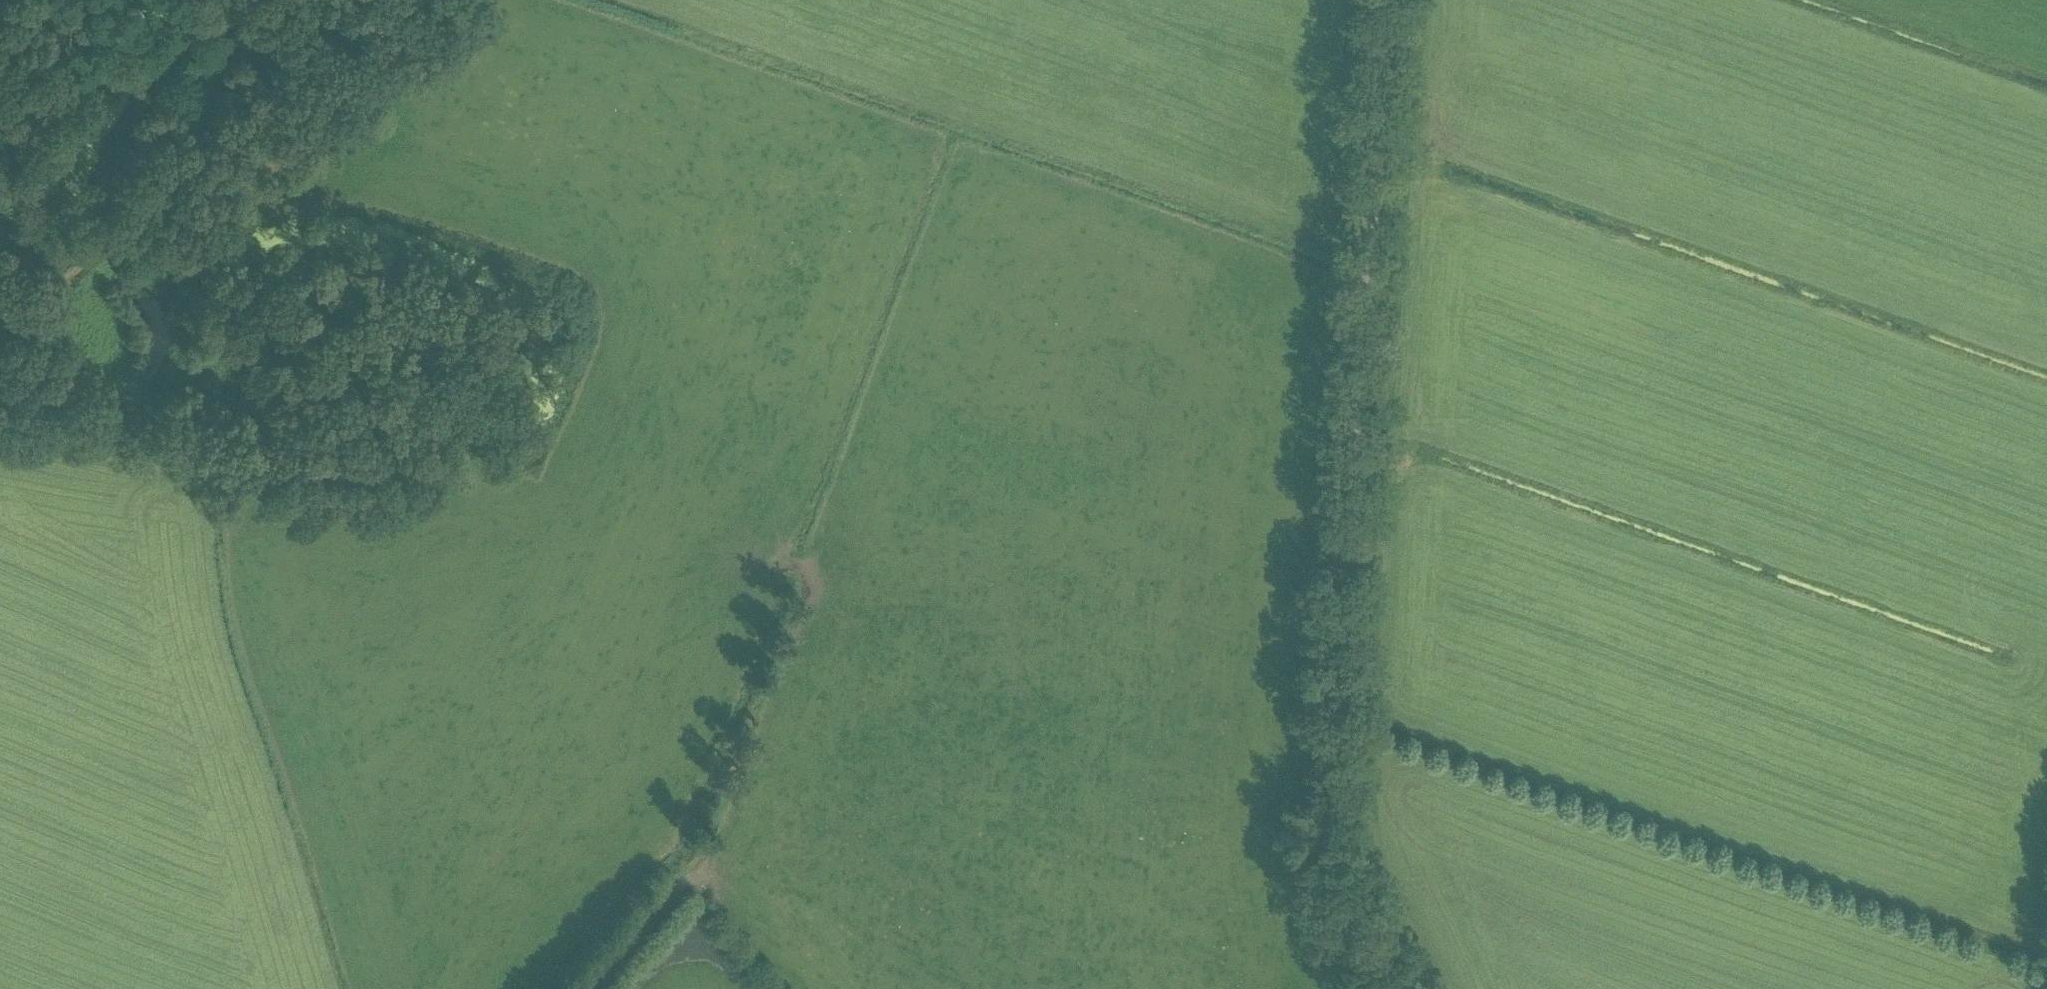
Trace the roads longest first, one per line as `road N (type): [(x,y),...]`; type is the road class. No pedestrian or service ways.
road 1 (unclassified): [(1367,988),(1324,880),(1318,823),(1388,0)]
road 2 (track): [(406,0),(0,324)]

